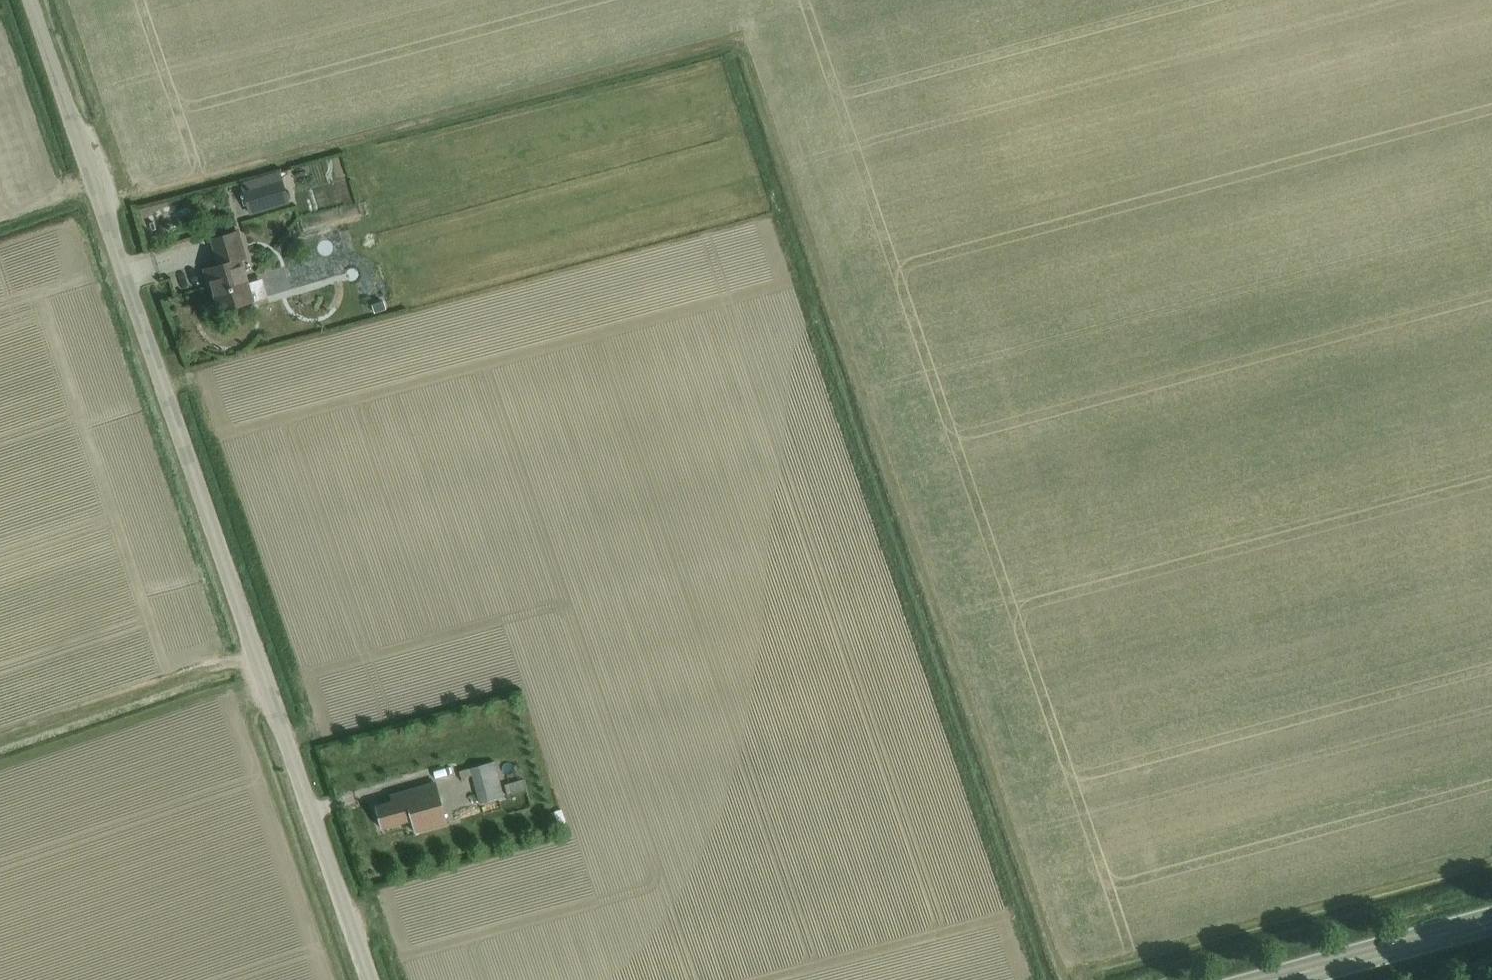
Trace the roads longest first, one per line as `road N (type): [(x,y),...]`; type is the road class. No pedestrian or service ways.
road 1 (unclassified): [(367,979),(29,0)]
road 2 (secondary): [(1278,979),(1491,922)]

